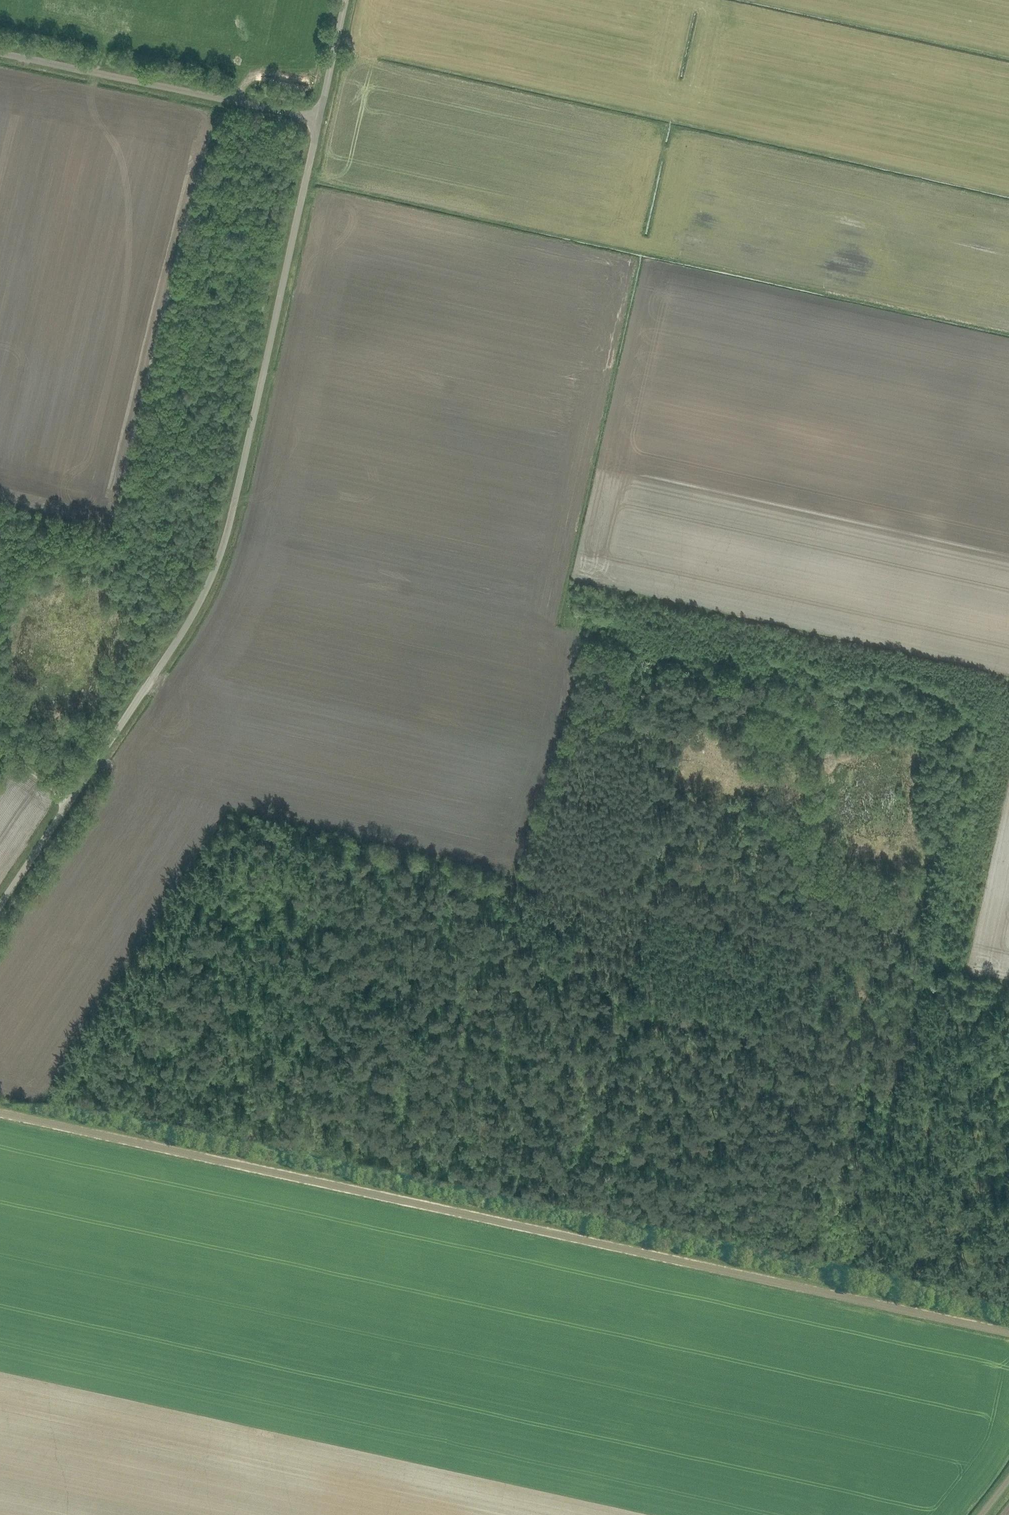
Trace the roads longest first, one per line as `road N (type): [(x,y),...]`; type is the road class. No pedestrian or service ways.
road 1 (unclassified): [(1008,1334),(0,1114)]
road 2 (unclassified): [(0,907),(188,625),(216,568),(319,119)]
road 3 (unclassified): [(319,119),(0,53)]
road 4 (unclassified): [(319,119),(345,0)]

